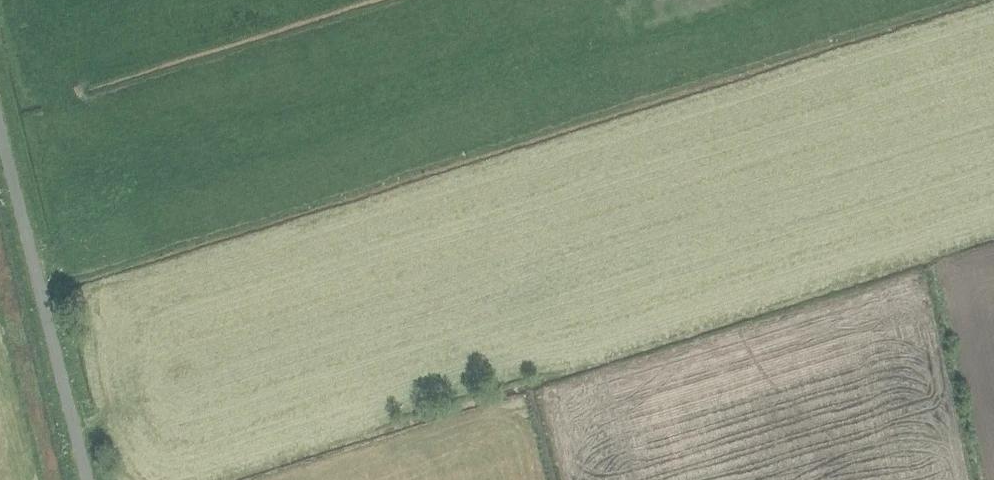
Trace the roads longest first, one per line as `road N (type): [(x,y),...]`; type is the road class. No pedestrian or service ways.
road 1 (unclassified): [(87,479),(0,127)]

